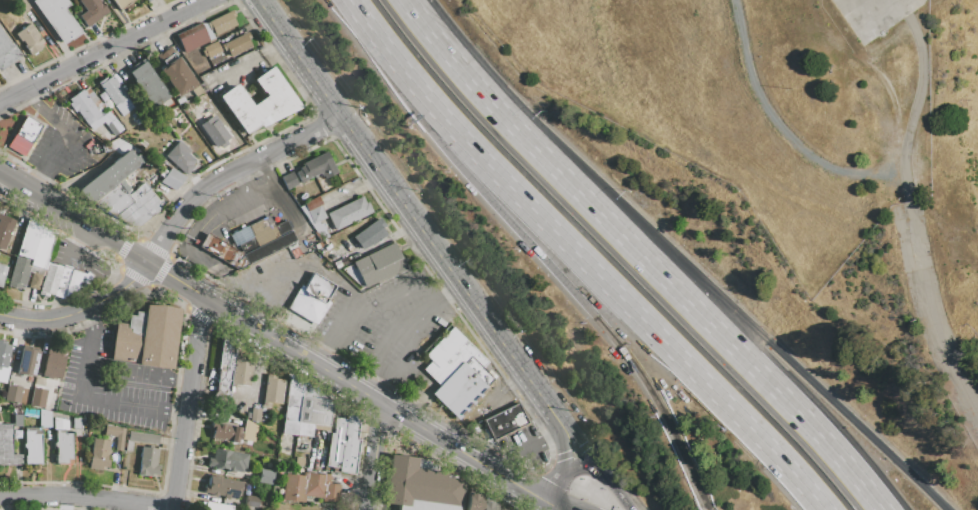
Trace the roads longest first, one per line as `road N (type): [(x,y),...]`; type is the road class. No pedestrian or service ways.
road 1 (motorway): [(383,44),(461,137),(825,509)]
road 2 (motorway): [(947,509),(660,239),(493,109)]
road 3 (motorway): [(883,509),(794,408),(493,109)]
road 4 (tertiary): [(257,0),(551,409)]
road 5 (motorway): [(427,123),(633,364),(708,509)]
road 6 (secondary): [(146,262),(546,502)]
road 7 (residential): [(146,262),(199,190),(339,116)]
road 8 (residential): [(0,104),(208,0)]
road 9 (residential): [(207,298),(197,319),(172,509)]
road 10 (residential): [(0,496),(172,508)]
road 11 (residential): [(0,314),(31,320),(93,305),(146,262)]
road 12 (motorway): [(493,109),(404,0)]
road 13 (tertiary): [(632,509),(551,409)]

